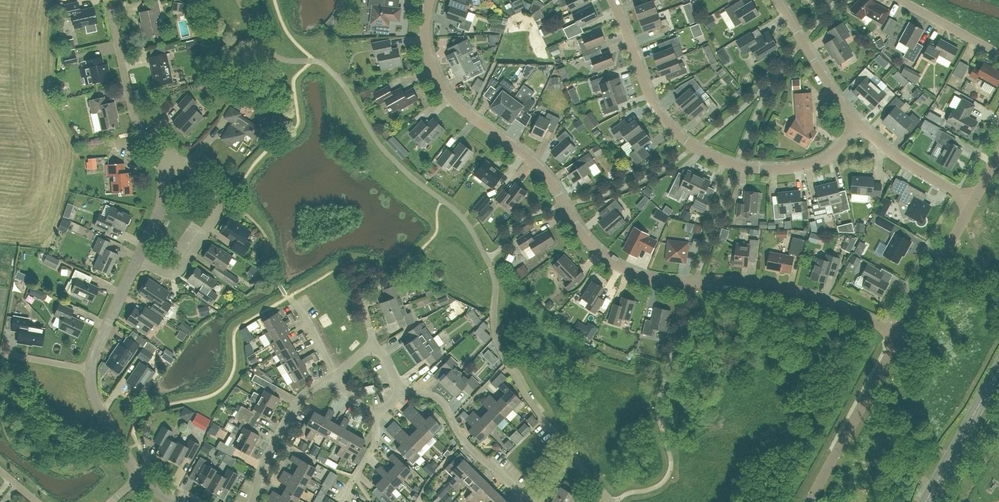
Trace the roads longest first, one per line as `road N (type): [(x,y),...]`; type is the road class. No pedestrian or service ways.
road 1 (residential): [(900,336),(801,294),(667,282),(617,265),(581,233),(539,167),(440,86),(428,57),(433,0)]
road 2 (residential): [(859,126),(832,154),(795,168),(735,166),(705,155),(655,106),(611,0)]
road 3 (residential): [(138,260),(168,274),(183,268),(217,211),(208,189),(167,156)]
road 4 (unclassified): [(810,501),(900,336)]
road 5 (residential): [(530,501),(463,442),(446,405),(402,391)]
road 6 (residential): [(108,0),(133,115),(167,156)]
road 7 (residential): [(252,501),(300,397),(335,375)]
road 8 (unclassified): [(900,336),(972,200)]
road 9 (tertiary): [(925,501),(998,368)]
road 10 (residential): [(859,126),(777,0)]
road 11 (residential): [(972,200),(912,168),(859,126)]

